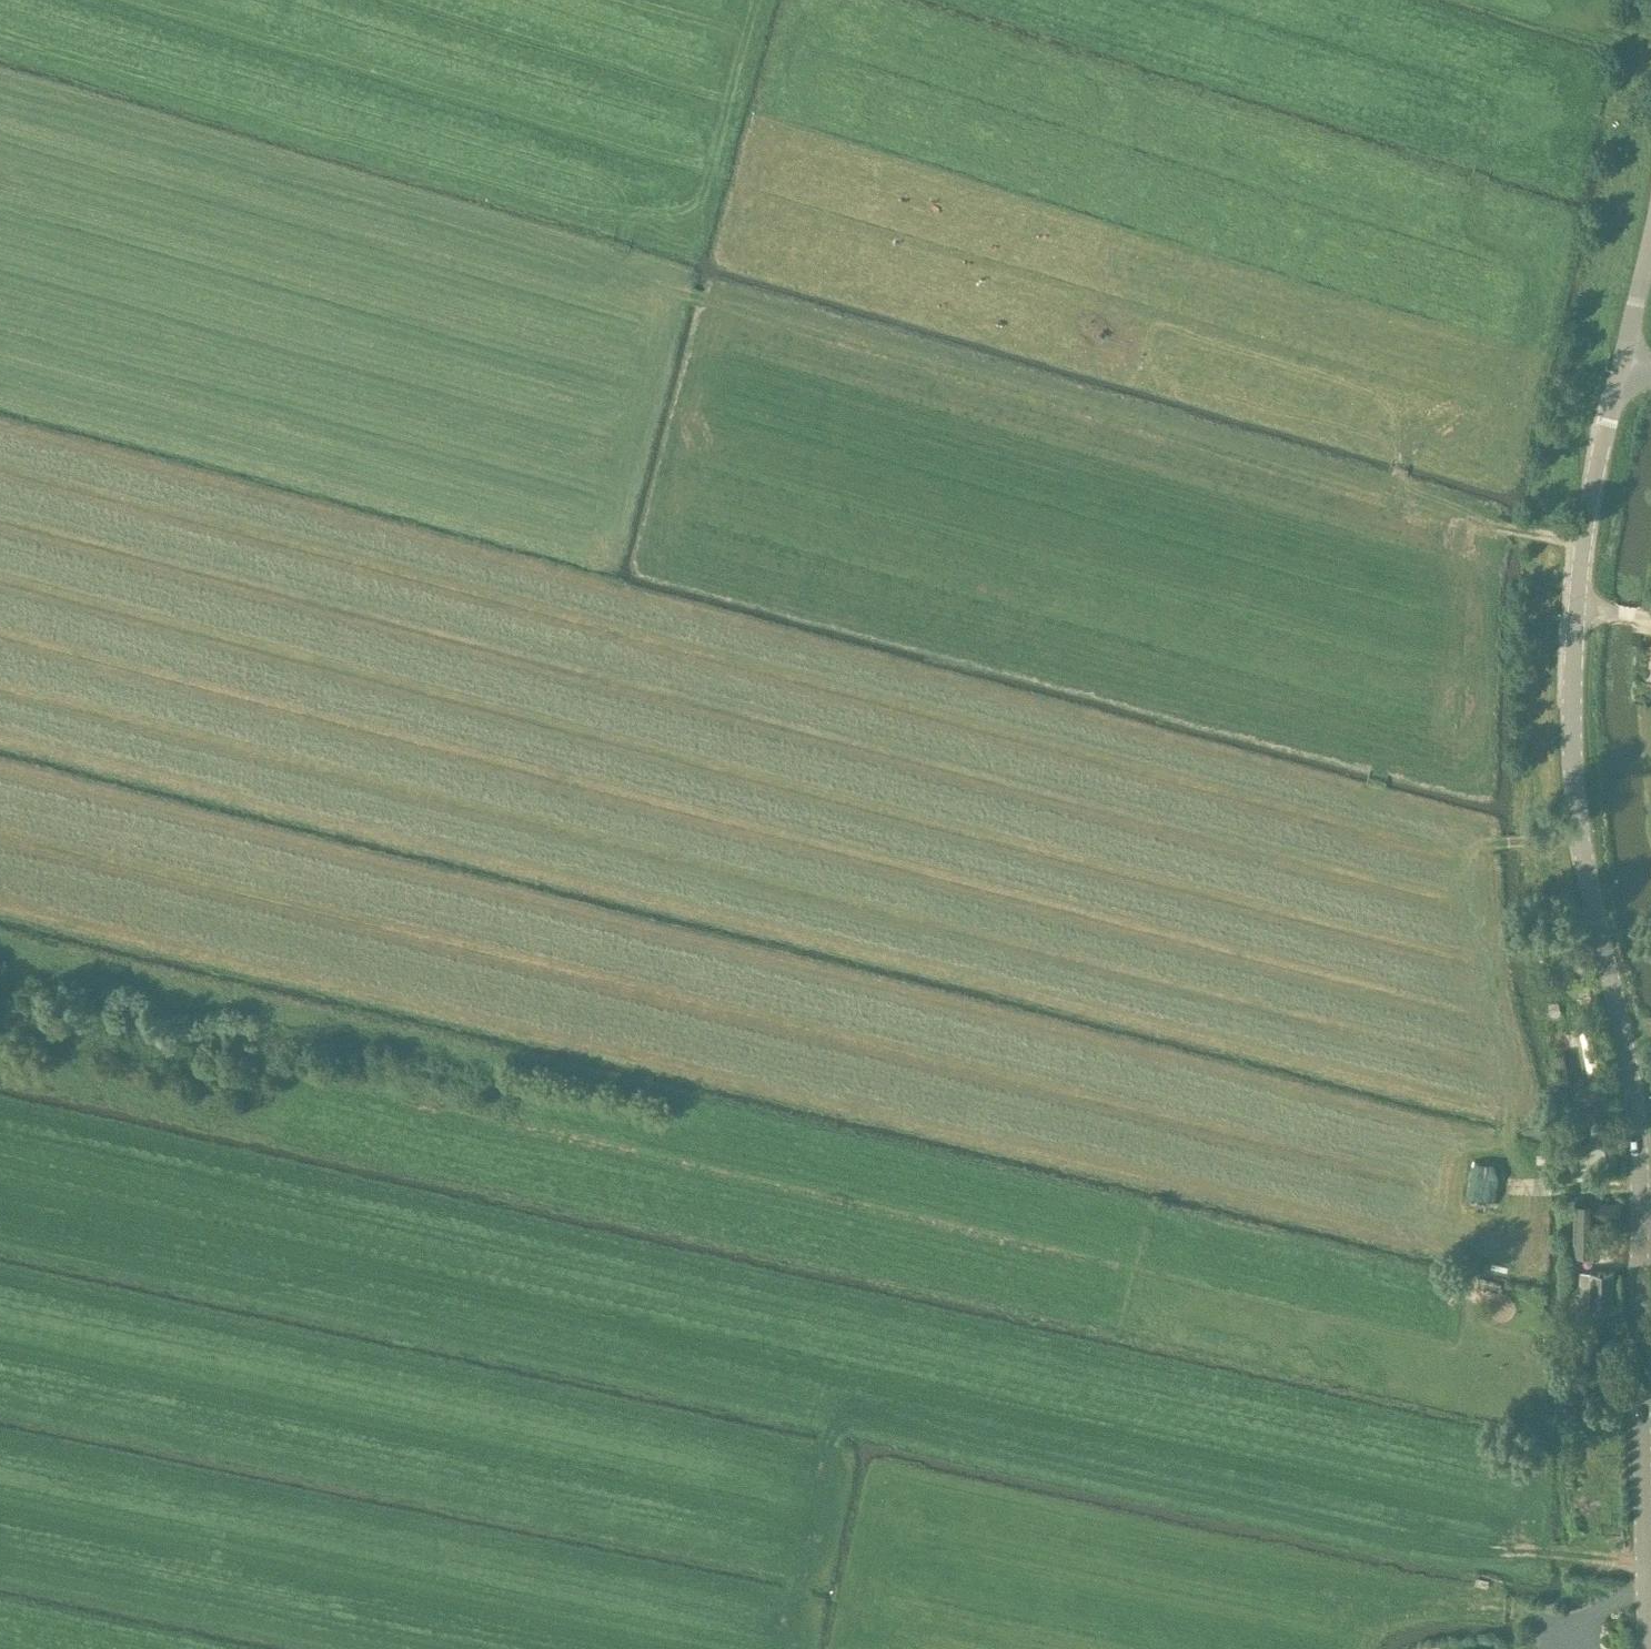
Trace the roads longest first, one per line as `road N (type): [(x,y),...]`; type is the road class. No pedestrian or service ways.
road 1 (unclassified): [(1647,1648),(1638,1111),(1574,796),(1571,685),(1581,575),(1621,366)]
road 2 (unclassified): [(1621,366),(1650,218)]

